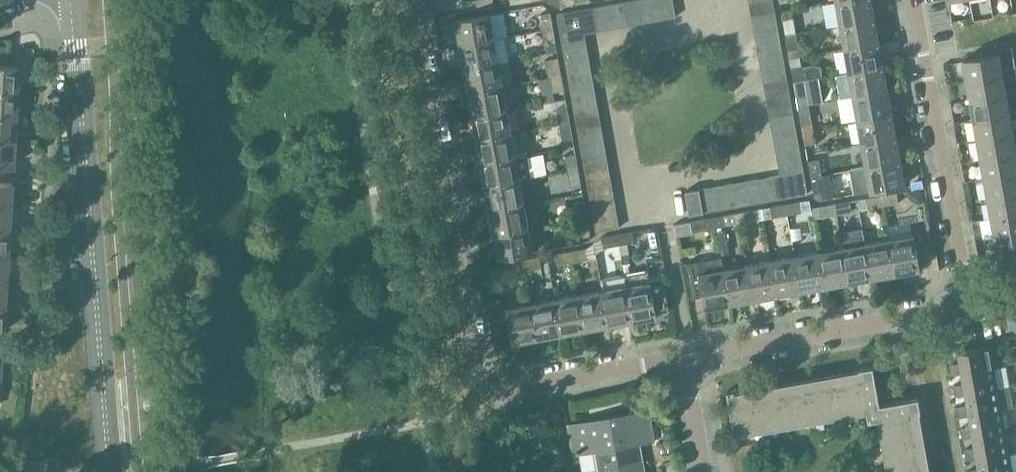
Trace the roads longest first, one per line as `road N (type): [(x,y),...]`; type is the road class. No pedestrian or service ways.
road 1 (residential): [(410,0),(490,391),(691,358)]
road 2 (tertiary): [(110,471),(72,0)]
road 3 (residential): [(969,306),(914,0)]
road 4 (residential): [(691,358),(969,306)]

